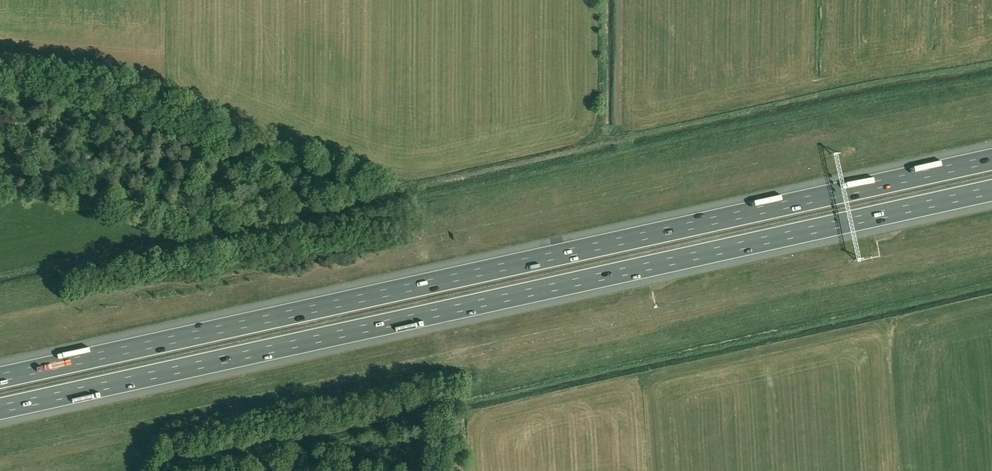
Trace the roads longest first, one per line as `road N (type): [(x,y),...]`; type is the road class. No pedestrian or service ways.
road 1 (motorway): [(0,409),(991,191)]
road 2 (motorway): [(991,160),(0,378)]
road 3 (track): [(0,128),(243,184),(274,176),(300,153)]

